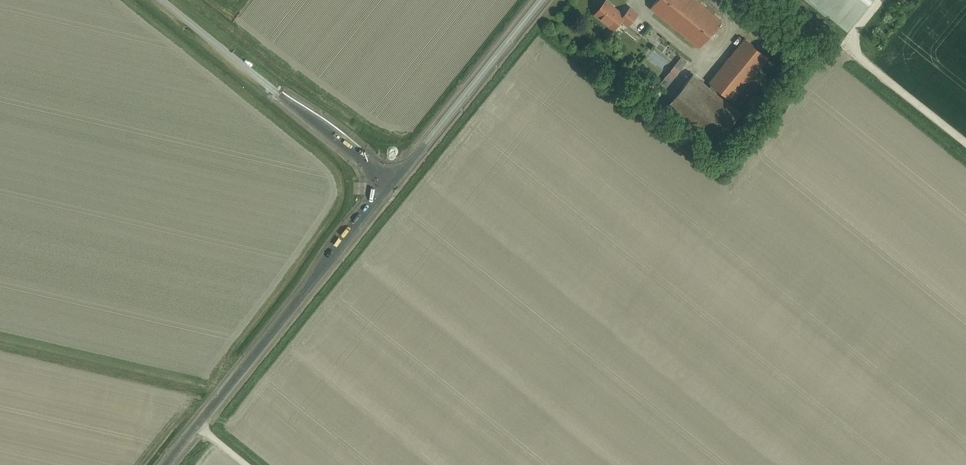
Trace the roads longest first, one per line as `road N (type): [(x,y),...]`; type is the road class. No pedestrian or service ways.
road 1 (unclassified): [(159,464),(392,183)]
road 2 (unclassified): [(392,183),(161,0)]
road 3 (unclassified): [(392,183),(541,0)]

